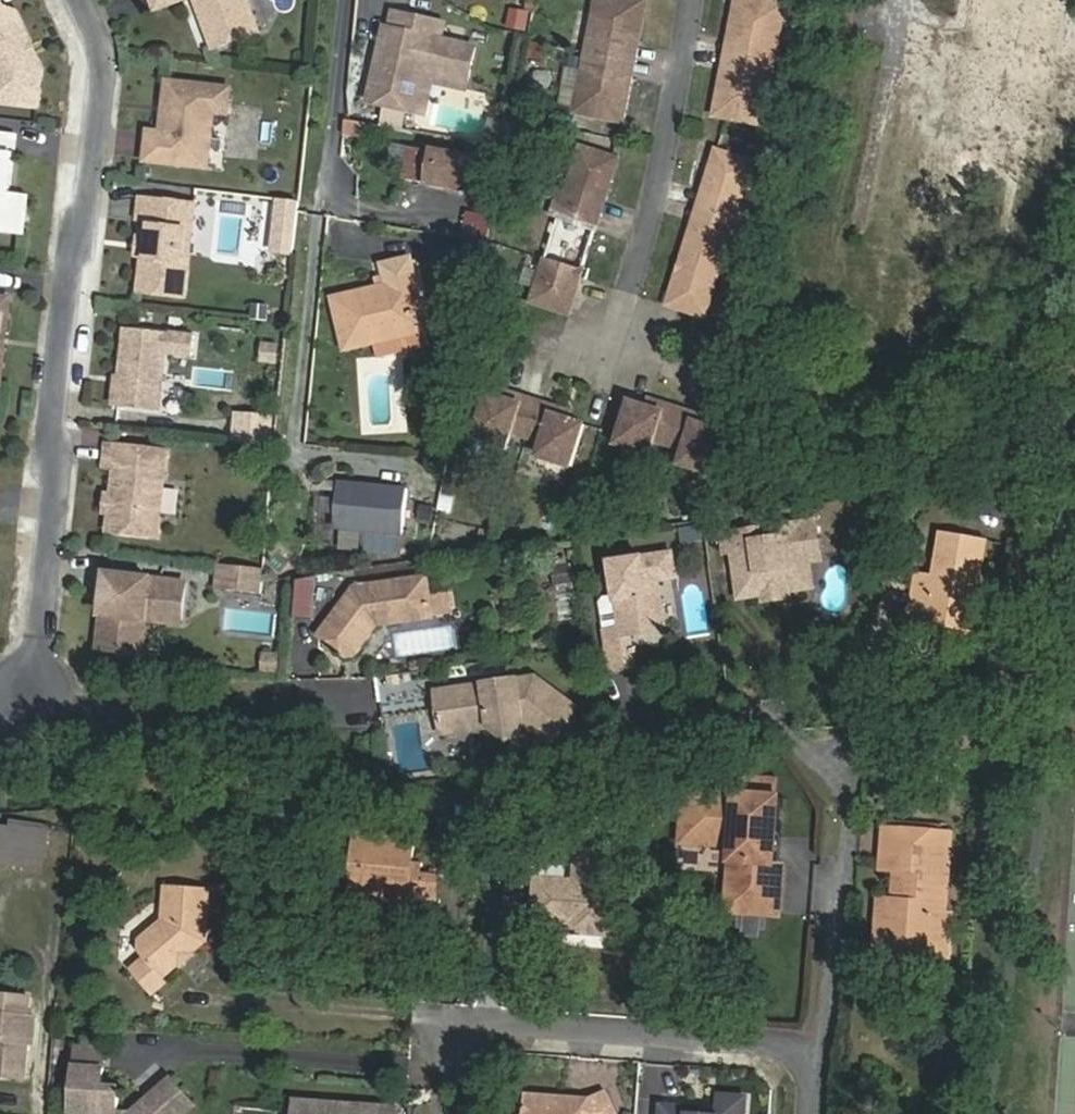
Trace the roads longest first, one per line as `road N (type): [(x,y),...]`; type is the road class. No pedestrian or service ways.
road 1 (residential): [(337,714),(74,705),(35,696),(58,487),(51,421),(102,71),(78,0)]
road 2 (residential): [(819,1057),(416,1035)]
road 3 (residential): [(618,319),(674,135),(691,0)]
road 4 (residential): [(819,1057),(846,808)]

